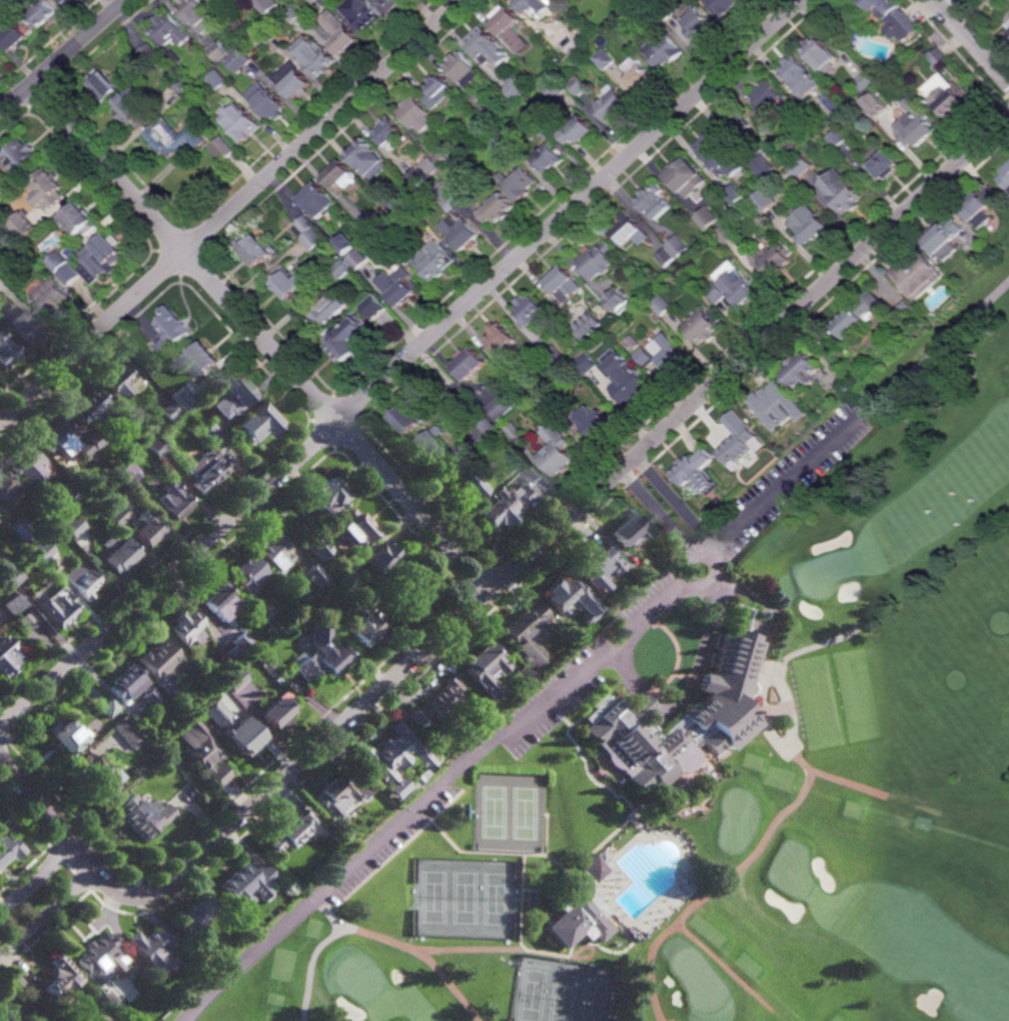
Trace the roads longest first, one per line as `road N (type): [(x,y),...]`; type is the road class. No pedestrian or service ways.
road 1 (residential): [(145,895),(170,883),(489,585),(1008,124)]
road 2 (residential): [(0,729),(799,0)]
road 3 (residential): [(34,84),(489,585)]
road 4 (residential): [(0,422),(462,0)]
road 5 (residential): [(0,758),(117,888),(145,895)]
road 6 (tertiary): [(0,115),(129,0)]
road 7 (residential): [(0,956),(99,869)]

